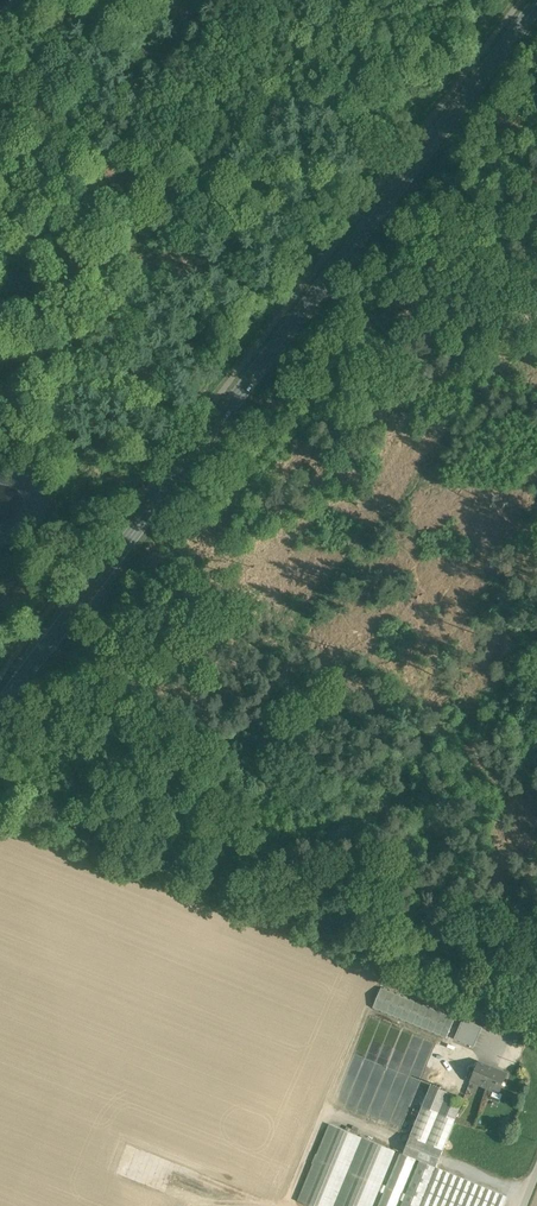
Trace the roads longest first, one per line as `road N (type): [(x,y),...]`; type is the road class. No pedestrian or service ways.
road 1 (secondary): [(0,709),(536,0)]
road 2 (unclassified): [(536,1005),(0,792)]

